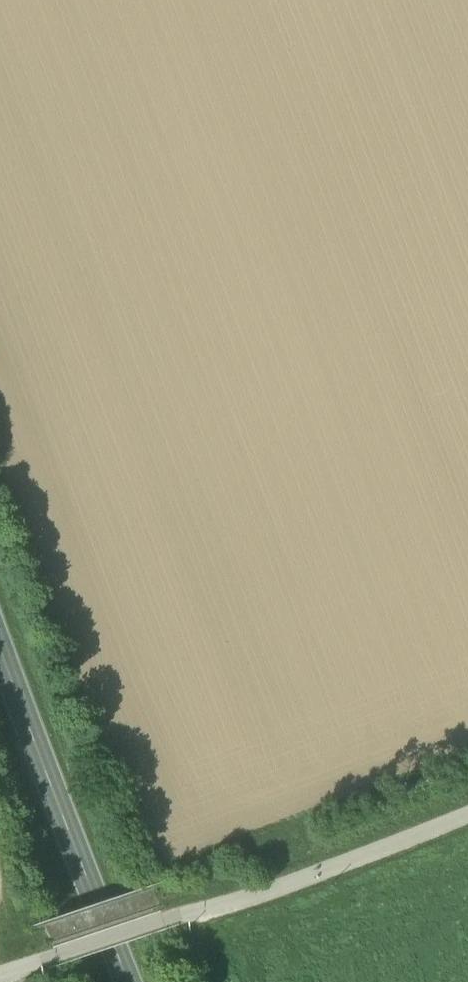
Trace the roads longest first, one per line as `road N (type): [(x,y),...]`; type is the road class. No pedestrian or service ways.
road 1 (unclassified): [(0,974),(291,883),(467,813)]
road 2 (secondary): [(129,981),(0,648)]

